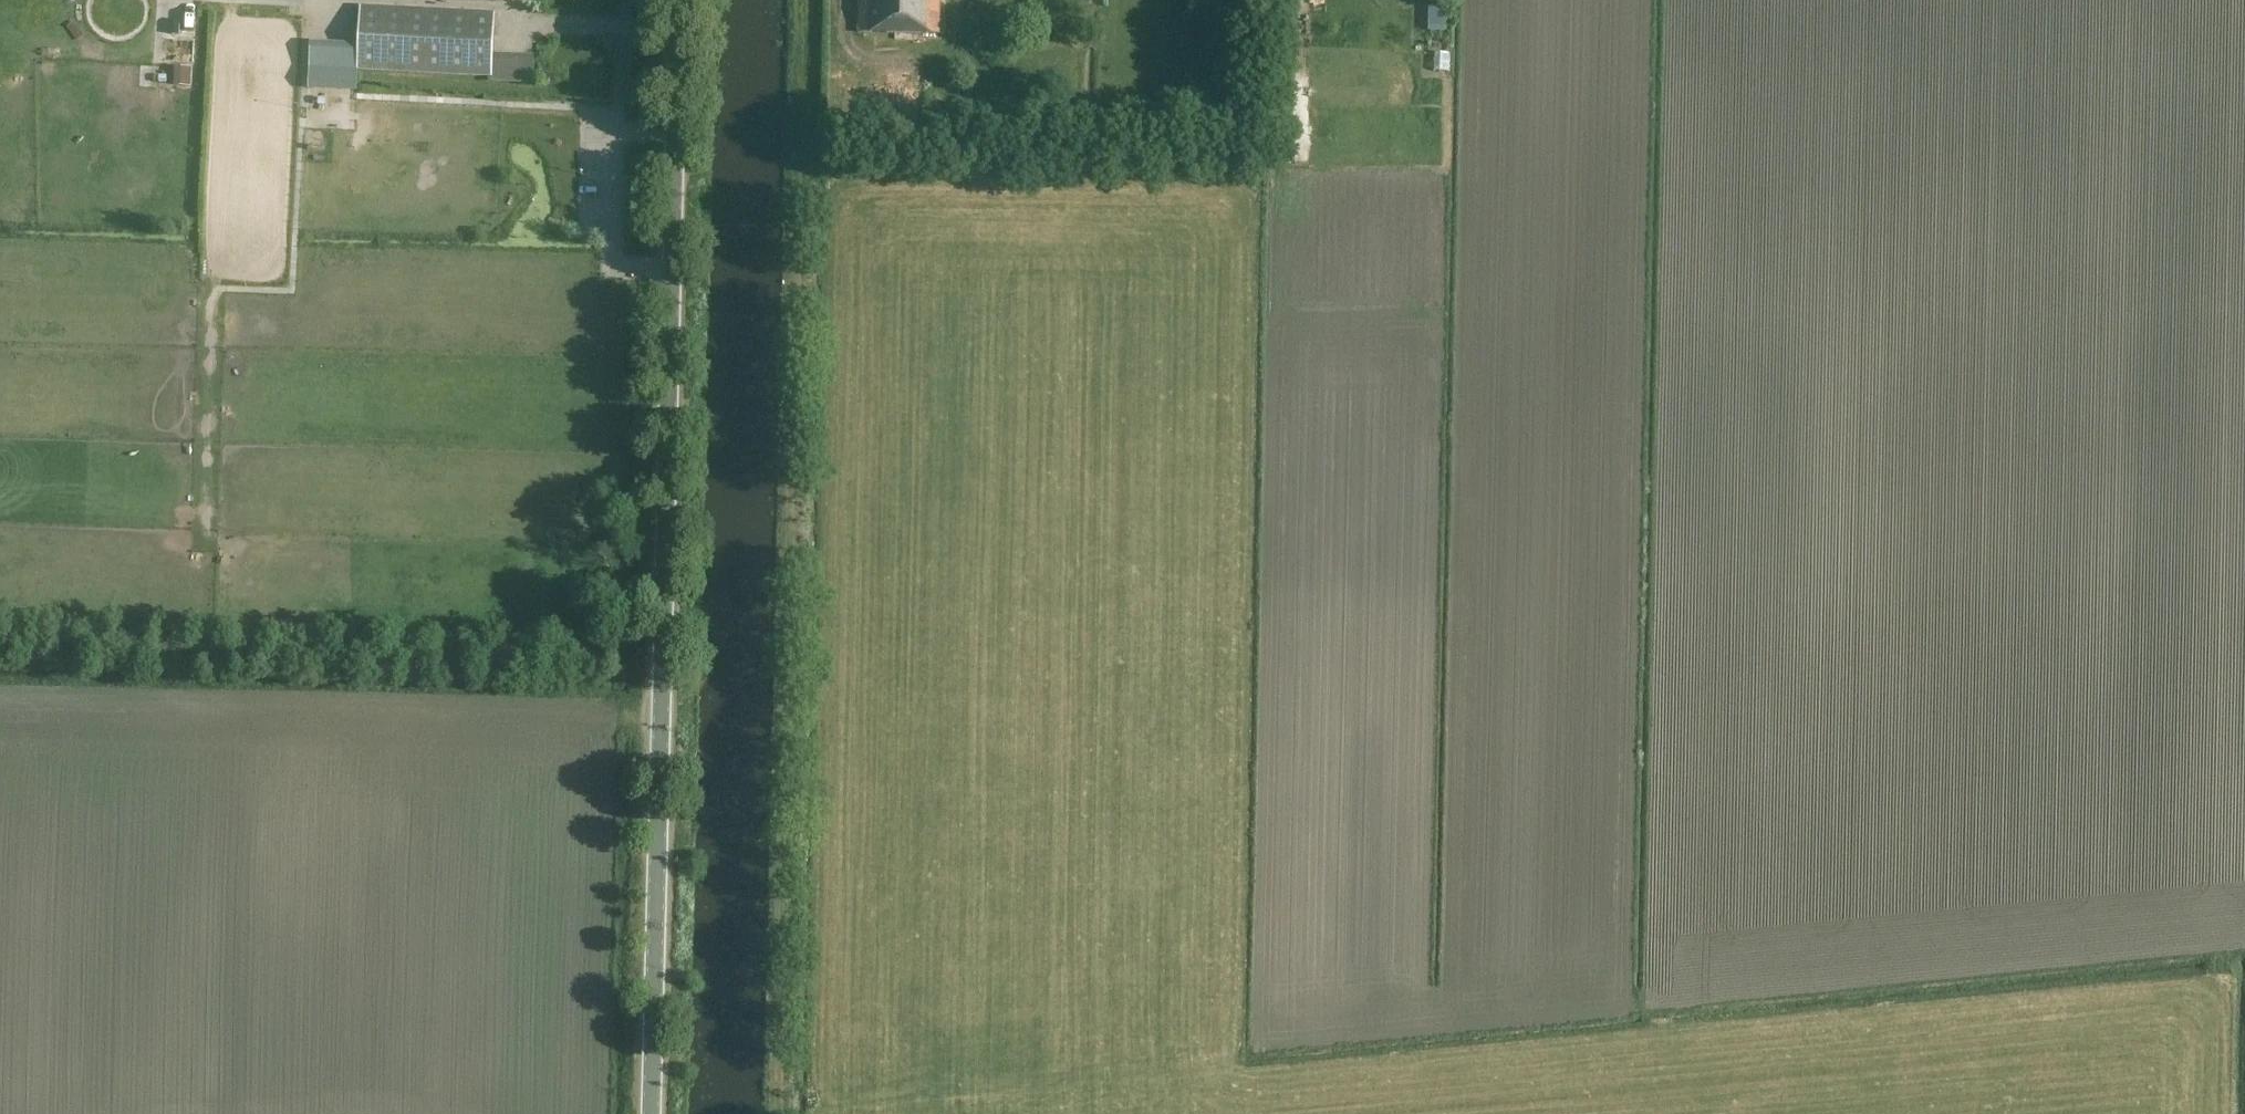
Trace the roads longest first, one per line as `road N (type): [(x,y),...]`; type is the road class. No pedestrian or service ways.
road 1 (unclassified): [(652,1113),(678,0)]

